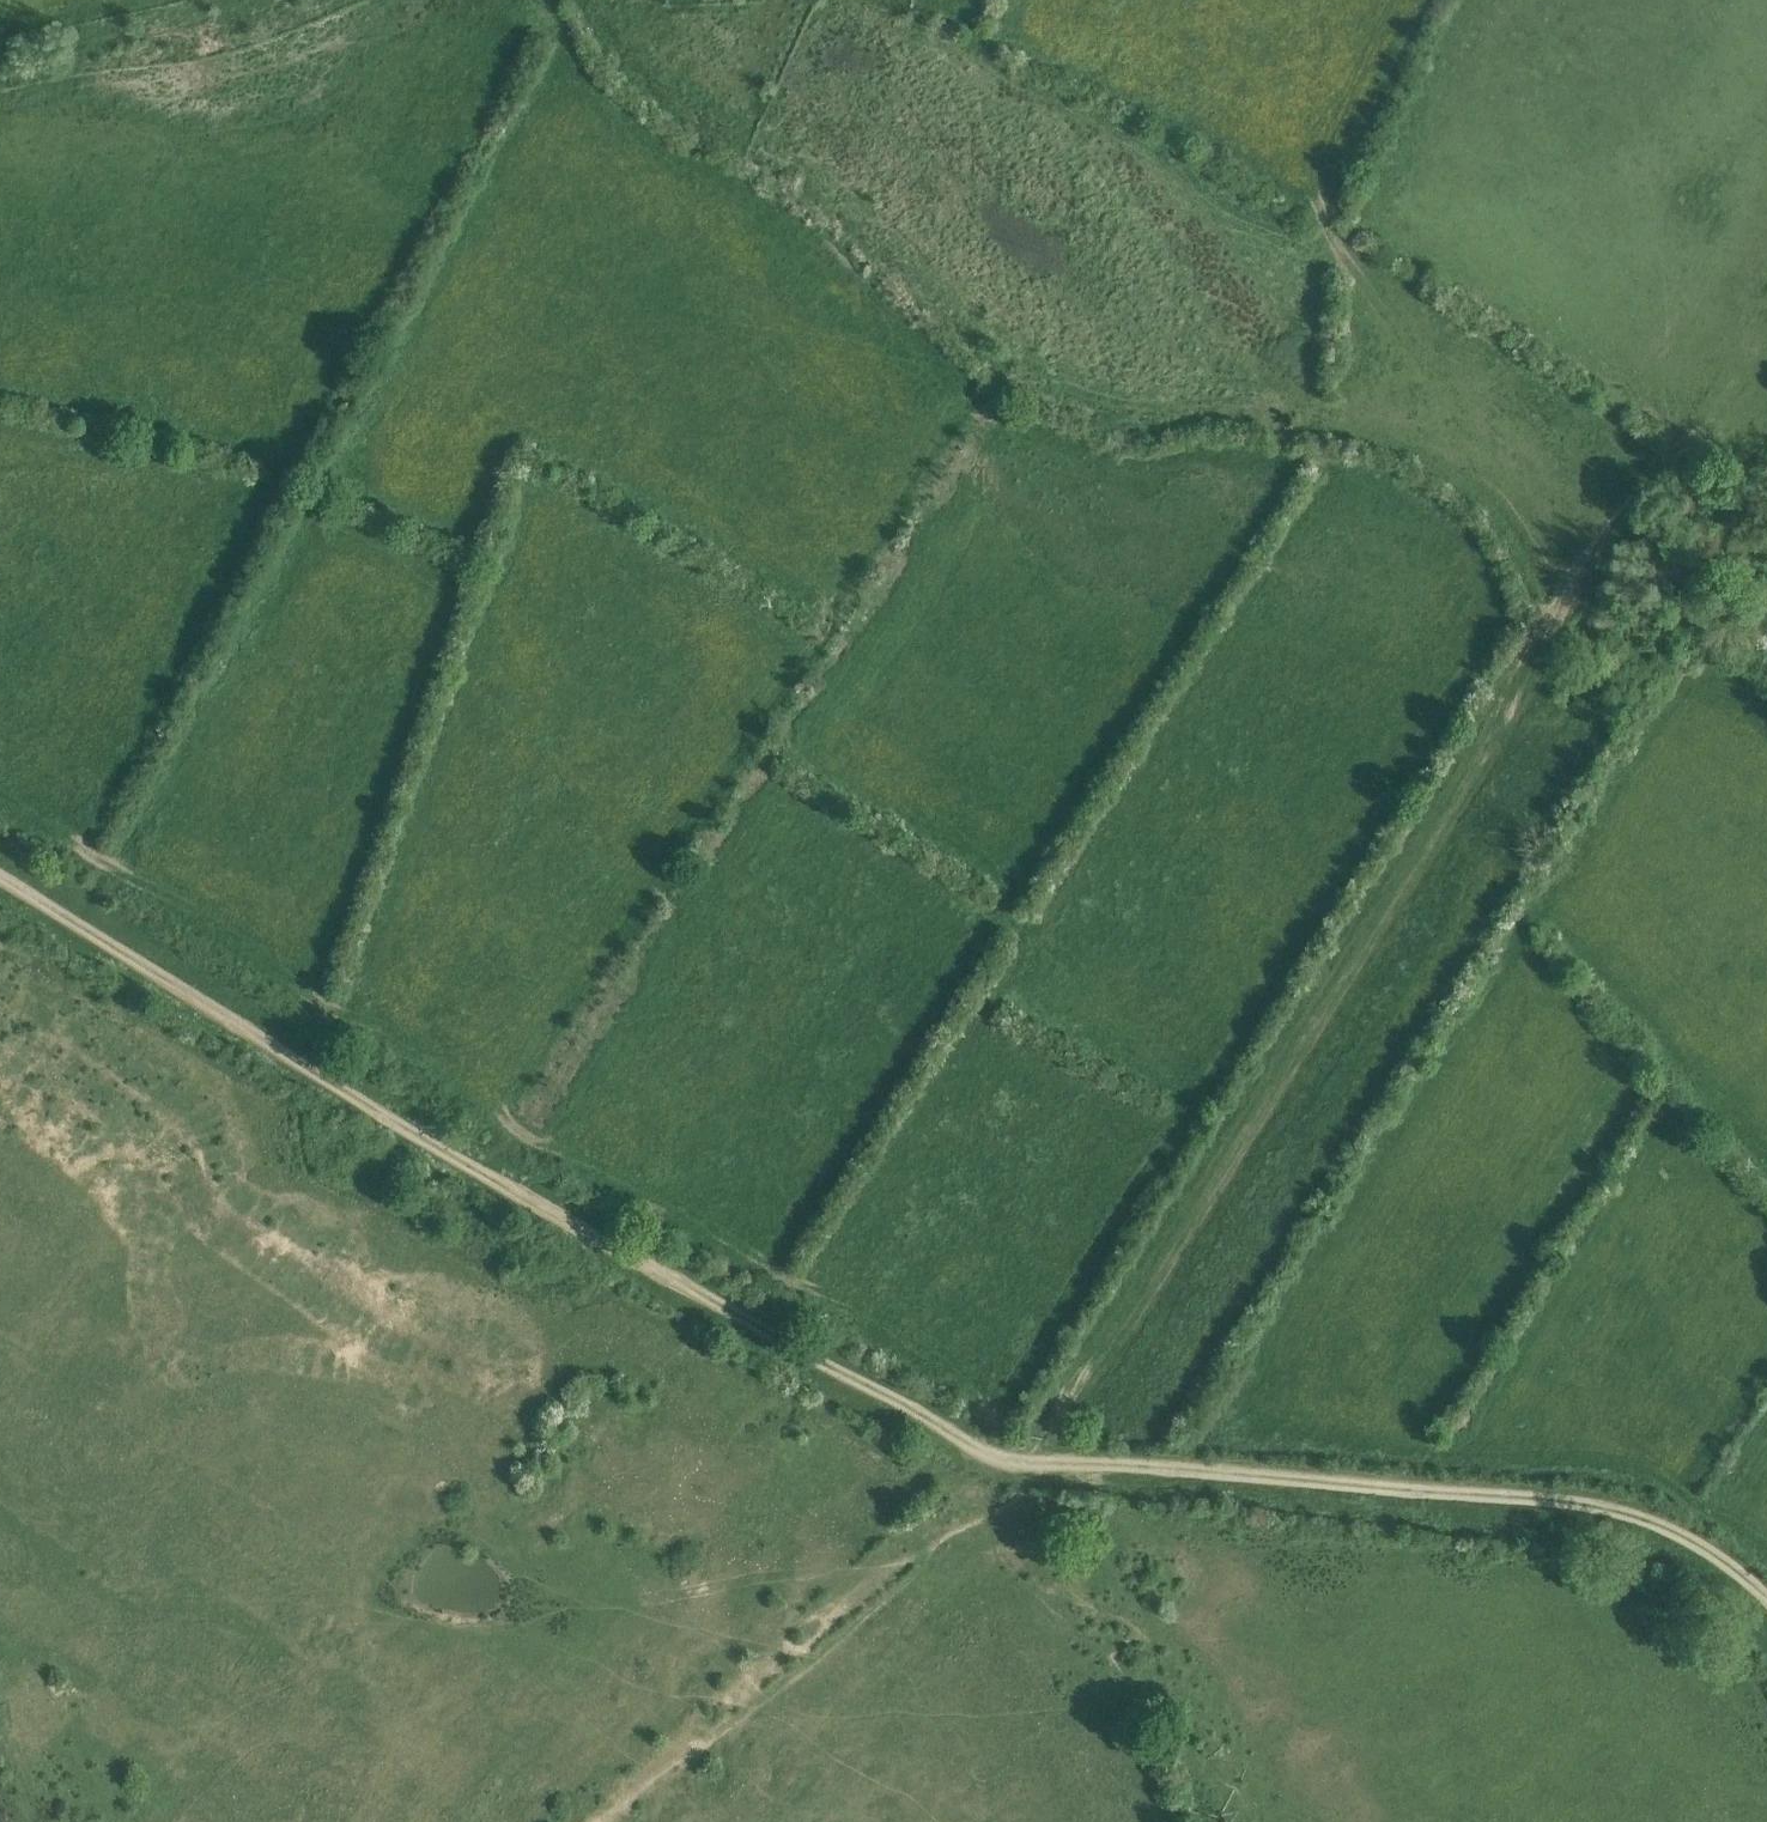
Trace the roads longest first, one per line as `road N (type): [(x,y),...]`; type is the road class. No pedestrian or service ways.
road 1 (track): [(0,872),(254,1037),(608,1246),(980,1449)]
road 2 (track): [(1766,1603),(1683,1533),(1591,1504),(1023,1458)]

